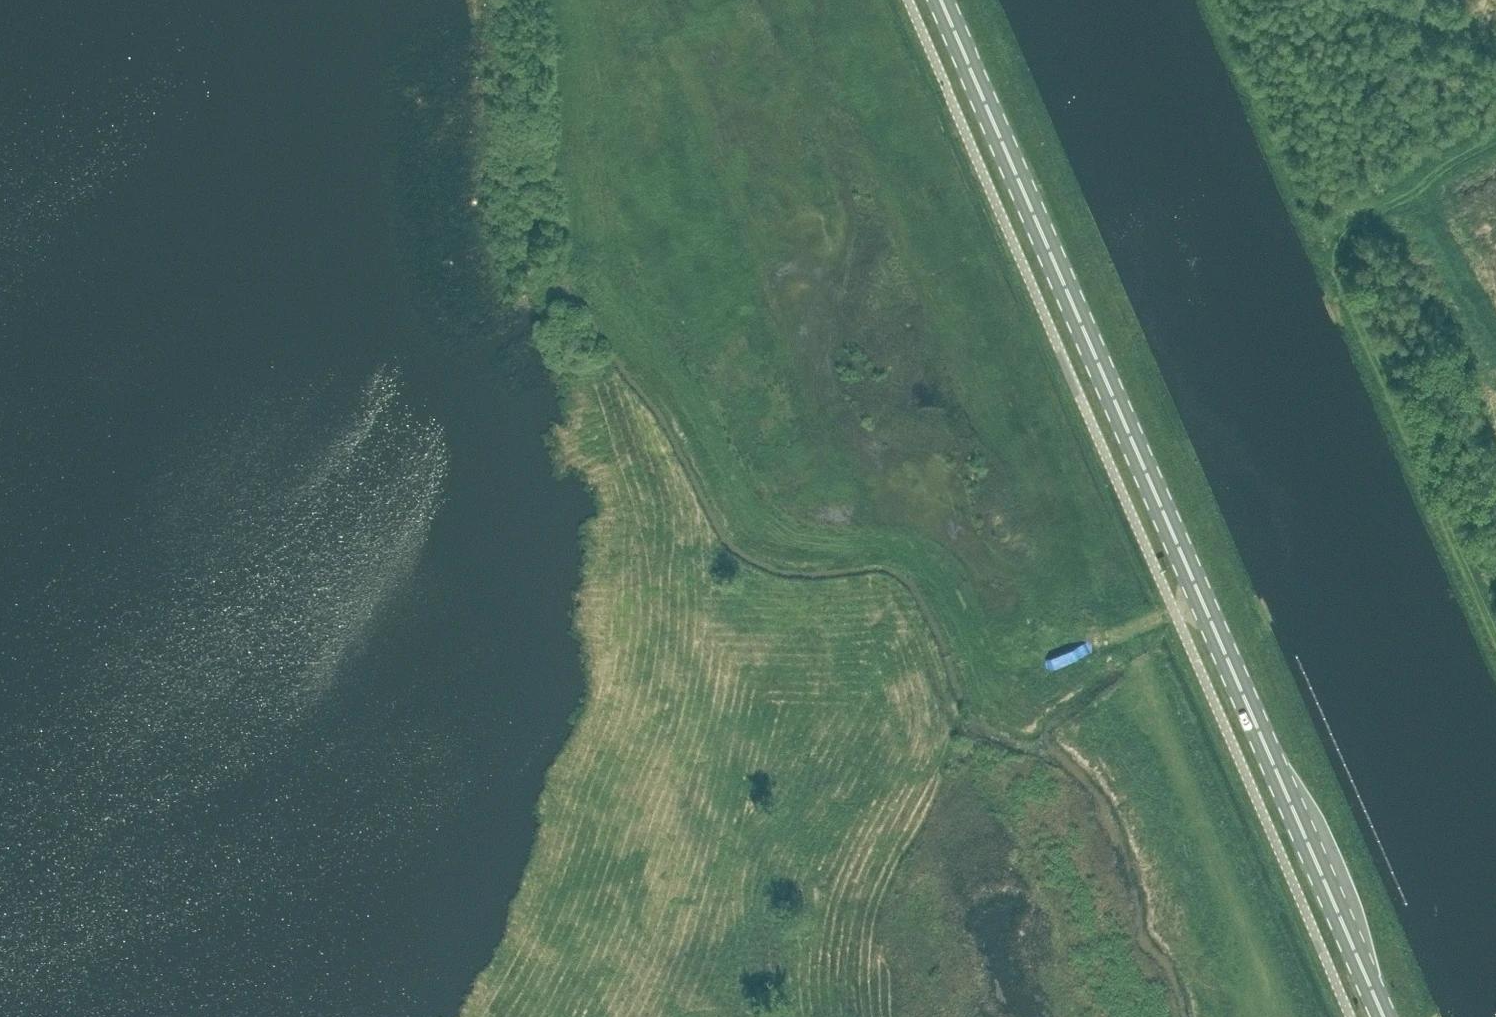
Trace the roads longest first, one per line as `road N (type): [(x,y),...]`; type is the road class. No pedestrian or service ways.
road 1 (primary): [(1384,1016),(941,0)]
road 2 (track): [(1495,339),(1414,193),(1422,181),(1495,145)]

